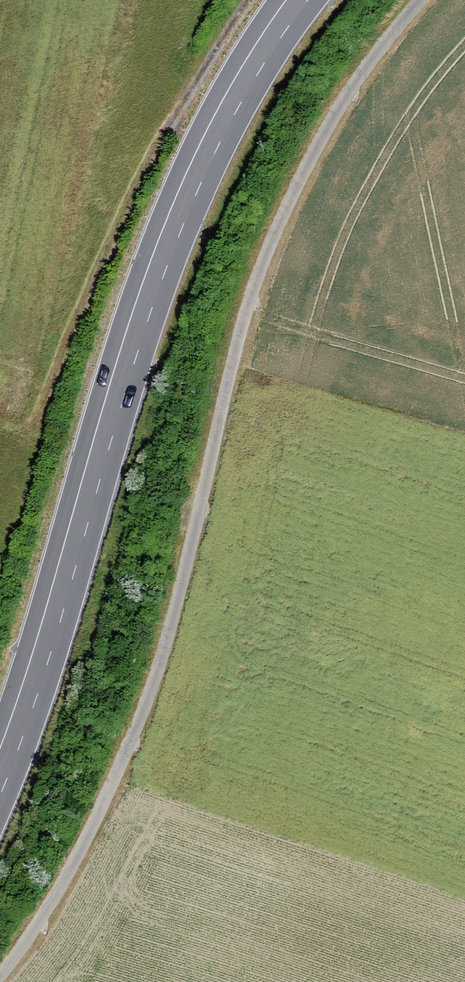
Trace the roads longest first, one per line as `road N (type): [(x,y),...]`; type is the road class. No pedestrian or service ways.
road 1 (track): [(421,0),(359,74),(284,207),(239,337),(166,652),(117,772),(45,911),(0,968)]
road 2 (primary): [(0,774),(170,235),(236,94),(299,0)]

